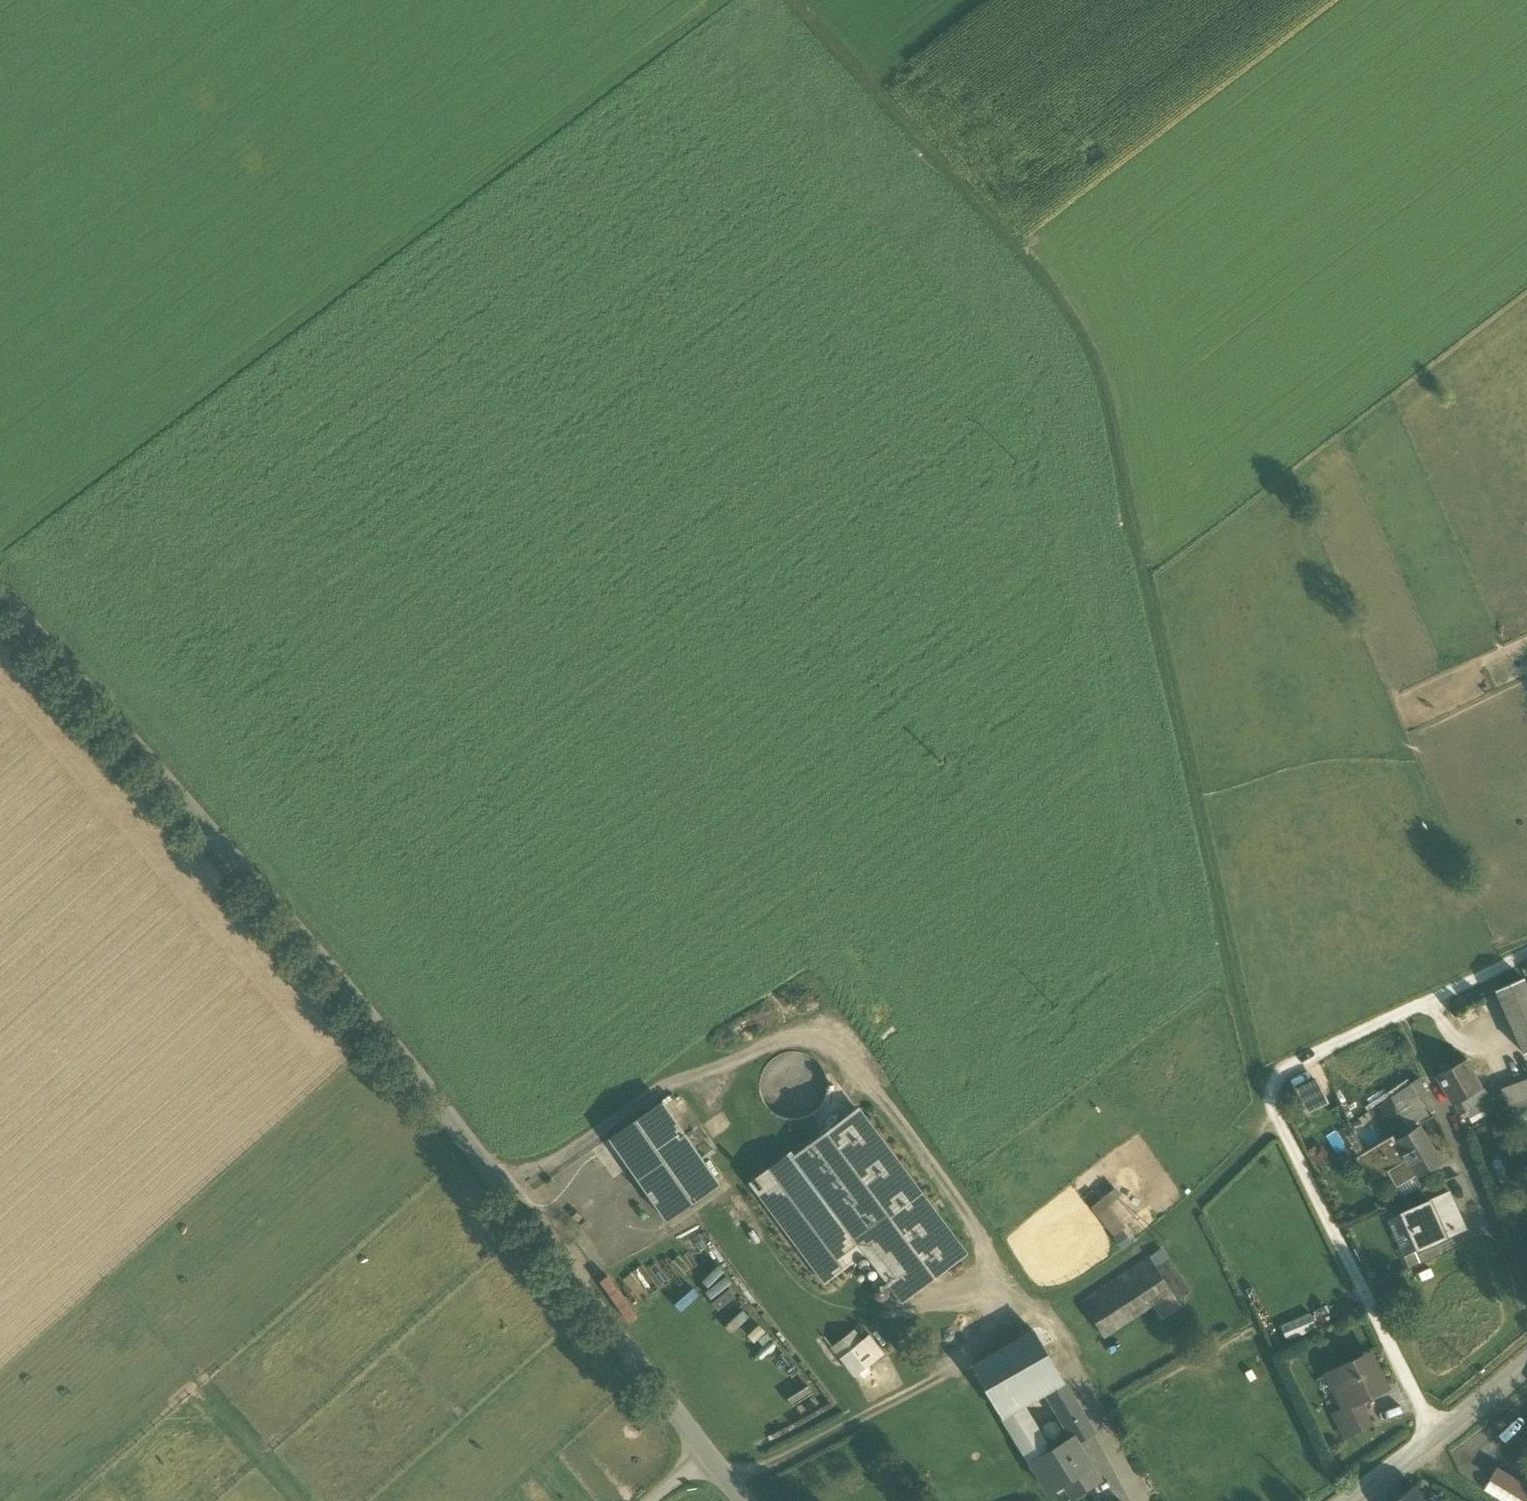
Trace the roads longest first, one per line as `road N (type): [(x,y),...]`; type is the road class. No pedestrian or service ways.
road 1 (track): [(1263,1081),(1085,330),(798,0)]
road 2 (unclassified): [(703,1456),(452,1114),(0,596)]
road 3 (residential): [(1526,1365),(1346,1500)]

